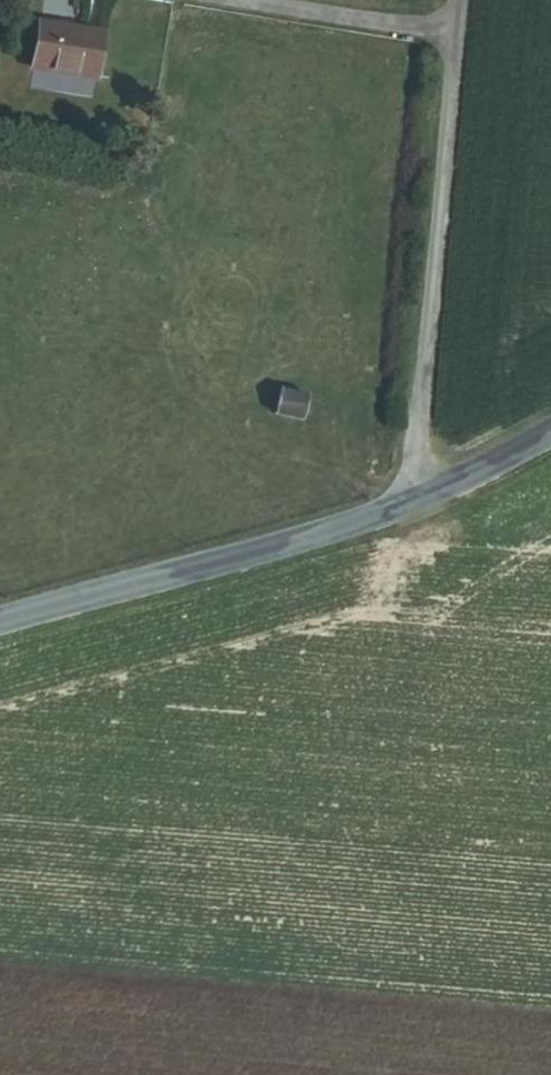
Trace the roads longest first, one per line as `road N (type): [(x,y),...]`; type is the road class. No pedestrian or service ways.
road 1 (unclassified): [(408,502),(461,0)]
road 2 (tertiary): [(408,502),(0,620)]
road 3 (tertiary): [(550,431),(408,502)]

